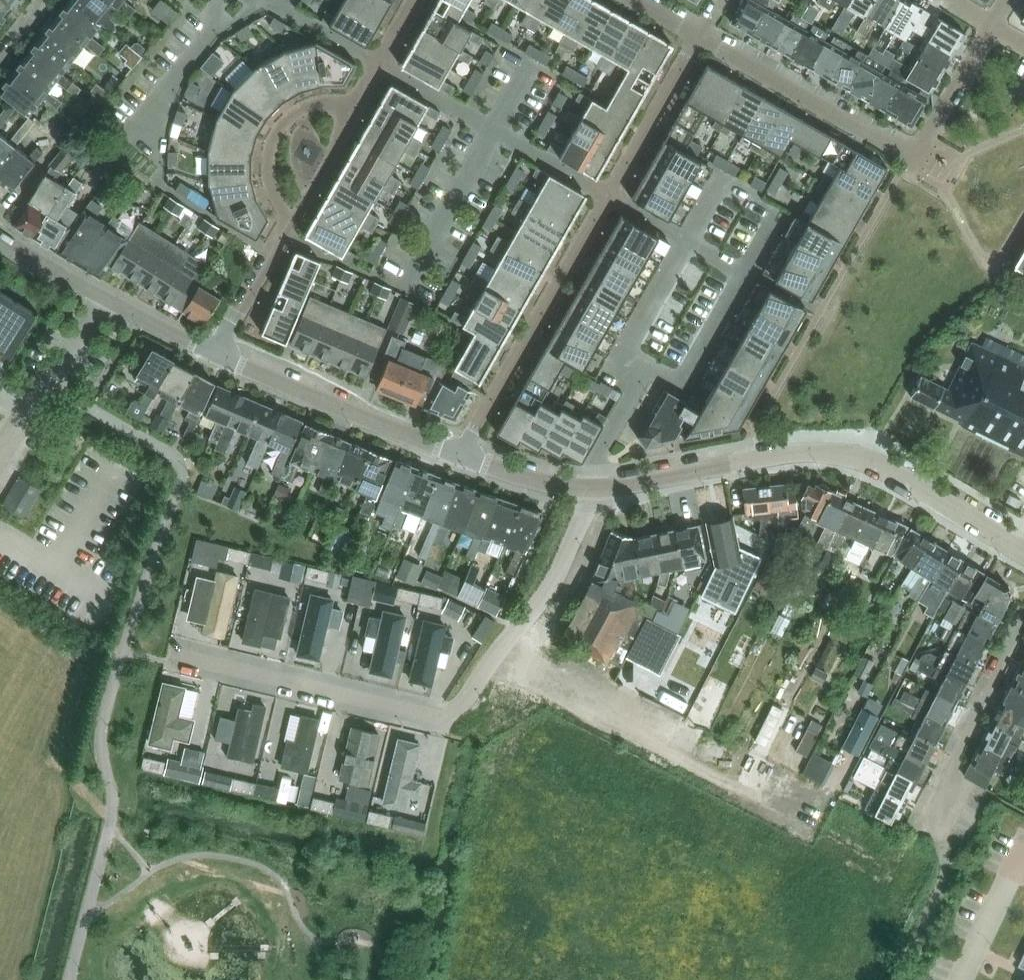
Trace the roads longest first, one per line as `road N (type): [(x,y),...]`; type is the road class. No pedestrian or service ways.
road 1 (residential): [(587,487),(585,511),(552,585),(447,720),(172,654)]
road 2 (residential): [(462,455),(699,36)]
road 3 (residential): [(1023,551),(891,472),(848,455),(793,453),(587,487)]
road 4 (track): [(785,810),(550,692),(509,638)]
road 5 (residential): [(462,455),(215,353)]
road 6 (residential): [(916,158),(699,36)]
road 7 (residential): [(215,353),(0,234)]
road 8 (residential): [(921,823),(1023,621)]
road 9 (residential): [(358,102),(308,105),(279,128),(268,174),(289,221)]
road 10 (residential): [(916,158),(992,26)]
road 11 (residential): [(215,353),(289,221)]
road 12 (residential): [(289,221),(358,102)]
road 13 (residential): [(587,487),(462,455)]
road 14 (residential): [(961,979),(1009,878),(1023,868)]

